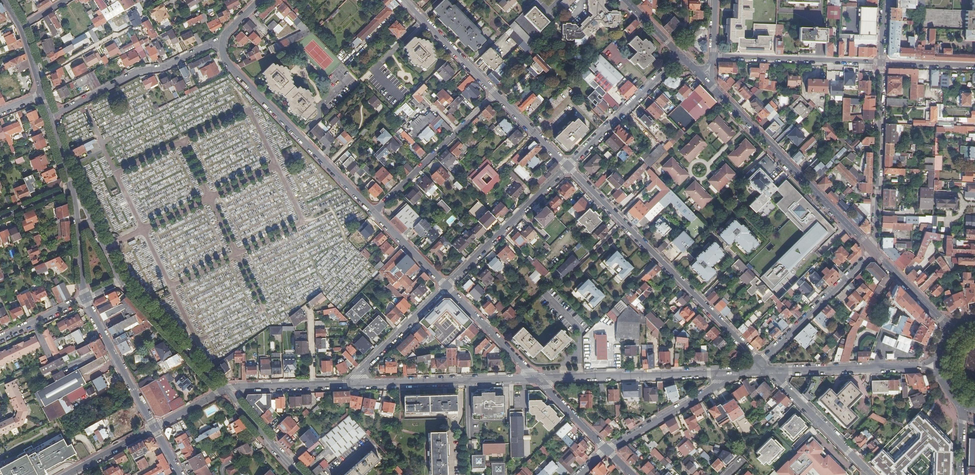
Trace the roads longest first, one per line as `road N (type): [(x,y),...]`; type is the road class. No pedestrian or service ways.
road 1 (residential): [(761,362),(568,167)]
road 2 (tertiary): [(701,76),(874,252)]
road 3 (residential): [(375,212),(230,66),(223,38)]
road 4 (residential): [(536,378),(743,372)]
road 5 (residential): [(51,117),(223,38)]
road 6 (residential): [(874,252),(882,63)]
road 7 (residential): [(349,384),(536,378)]
road 8 (residential): [(568,167),(446,287)]
road 9 (residential): [(882,63),(712,56)]
road 10 (residential): [(375,212),(496,93)]
road 11 (residential): [(770,371),(937,366)]
road 12 (residential): [(761,362),(874,252)]
road 13 (residential): [(680,56),(568,167)]
road 14 (residential): [(607,449),(743,372)]
road 15 (residential): [(225,389),(122,281)]
road 16 (residential): [(84,300),(155,428)]
road 17 (residential): [(873,474),(770,371)]
road 18 (residential): [(446,287),(349,384)]
road 19 (residential): [(496,93),(404,0)]
road 20 (residential): [(536,378),(446,287)]

